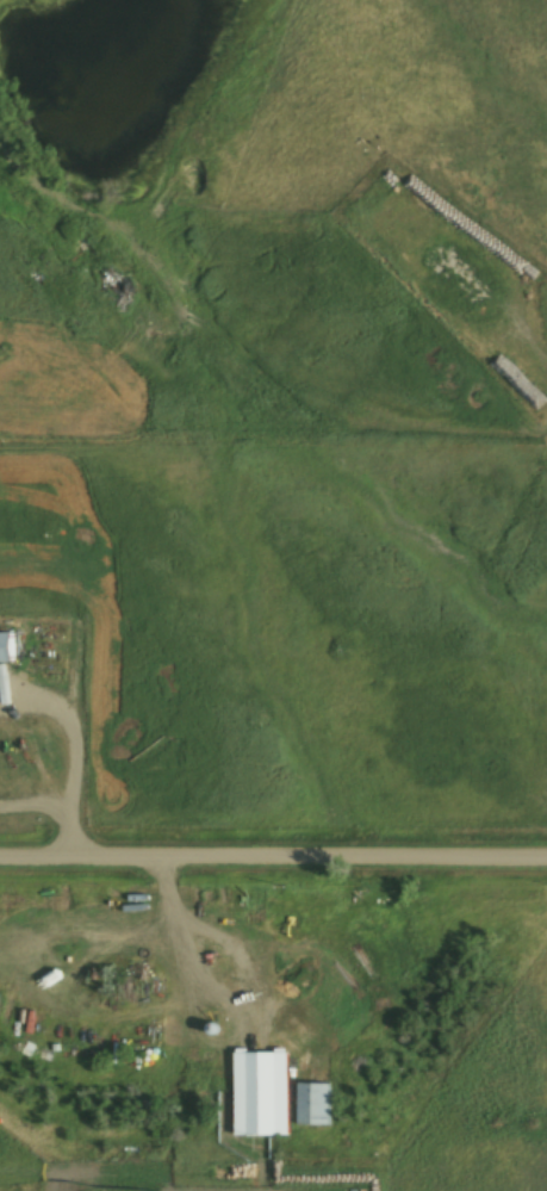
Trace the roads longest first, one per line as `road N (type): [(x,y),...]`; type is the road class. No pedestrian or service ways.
road 1 (residential): [(0,852),(546,856)]

